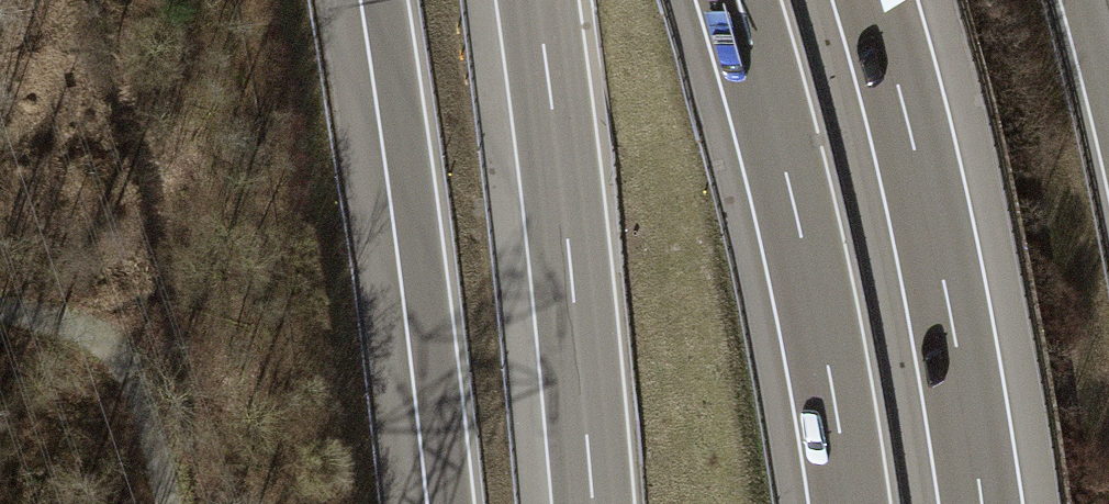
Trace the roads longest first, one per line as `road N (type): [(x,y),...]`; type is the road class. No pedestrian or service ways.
road 1 (motorway): [(738,0),(794,204),(849,503)]
road 2 (motorway): [(982,503),(950,311),(873,0)]
road 3 (motorway): [(385,0),(451,503)]
road 4 (motorway): [(537,0),(593,503)]

